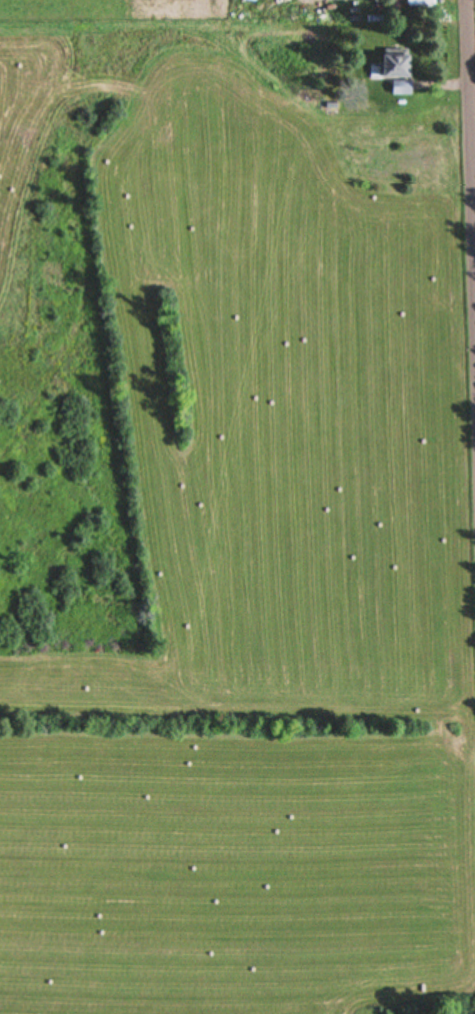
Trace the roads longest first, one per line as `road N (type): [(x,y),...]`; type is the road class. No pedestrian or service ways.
road 1 (residential): [(466,0),(474,307)]

